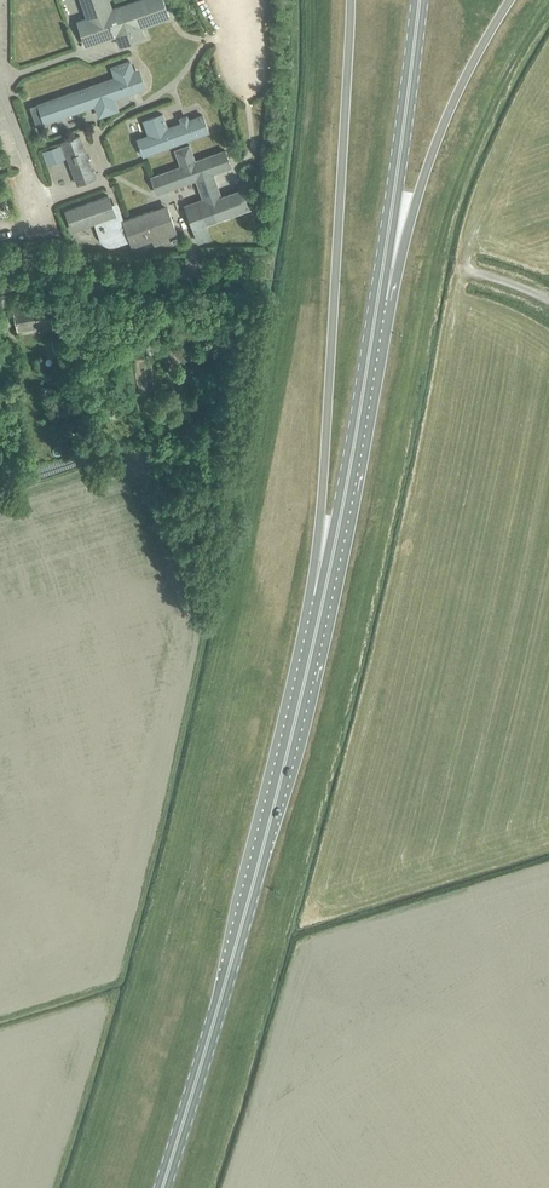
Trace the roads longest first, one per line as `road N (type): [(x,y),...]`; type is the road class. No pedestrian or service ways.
road 1 (primary): [(162,1187),(237,938),(324,596)]
road 2 (primary): [(349,0),(320,520),(324,596)]
road 3 (primary): [(378,299),(463,80),(511,0)]
road 4 (primary): [(324,596),(378,299)]
road 5 (primary): [(378,299),(418,0)]
road 6 (residential): [(0,282),(264,271)]

